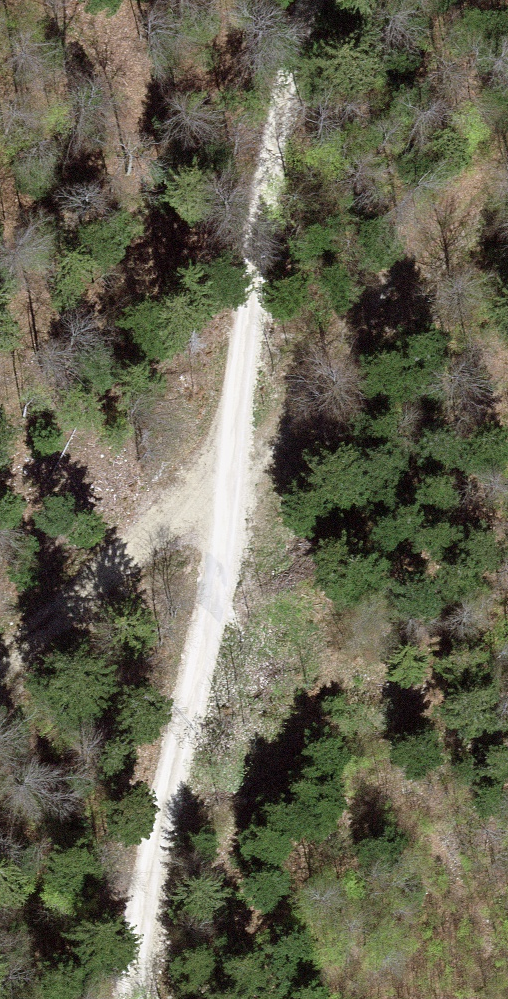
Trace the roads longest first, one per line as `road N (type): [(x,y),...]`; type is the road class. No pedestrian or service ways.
road 1 (track): [(309,0),(287,62),(216,572),(151,908),(141,998)]
road 2 (track): [(0,660),(232,454),(507,176)]

